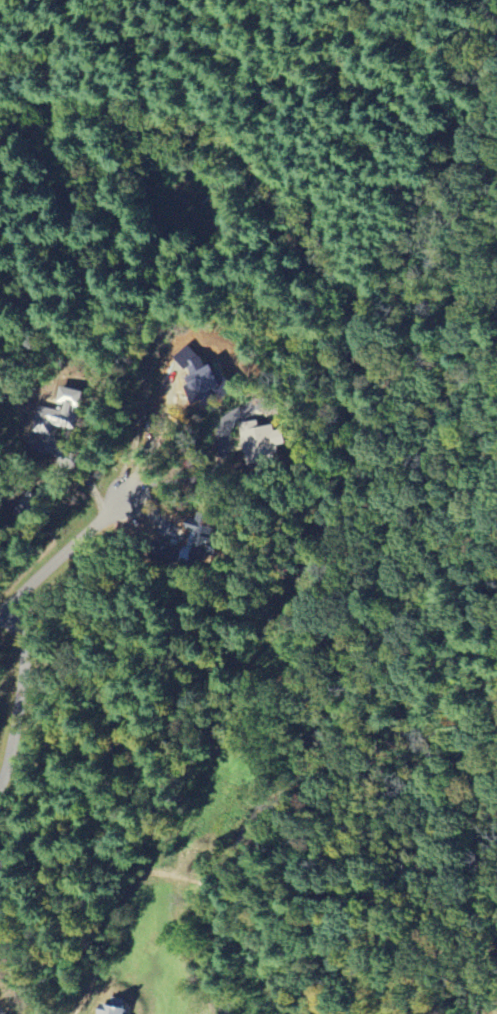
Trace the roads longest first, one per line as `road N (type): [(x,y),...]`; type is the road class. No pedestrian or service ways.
road 1 (residential): [(0,613),(128,496)]
road 2 (residential): [(0,634),(19,648),(0,780)]

